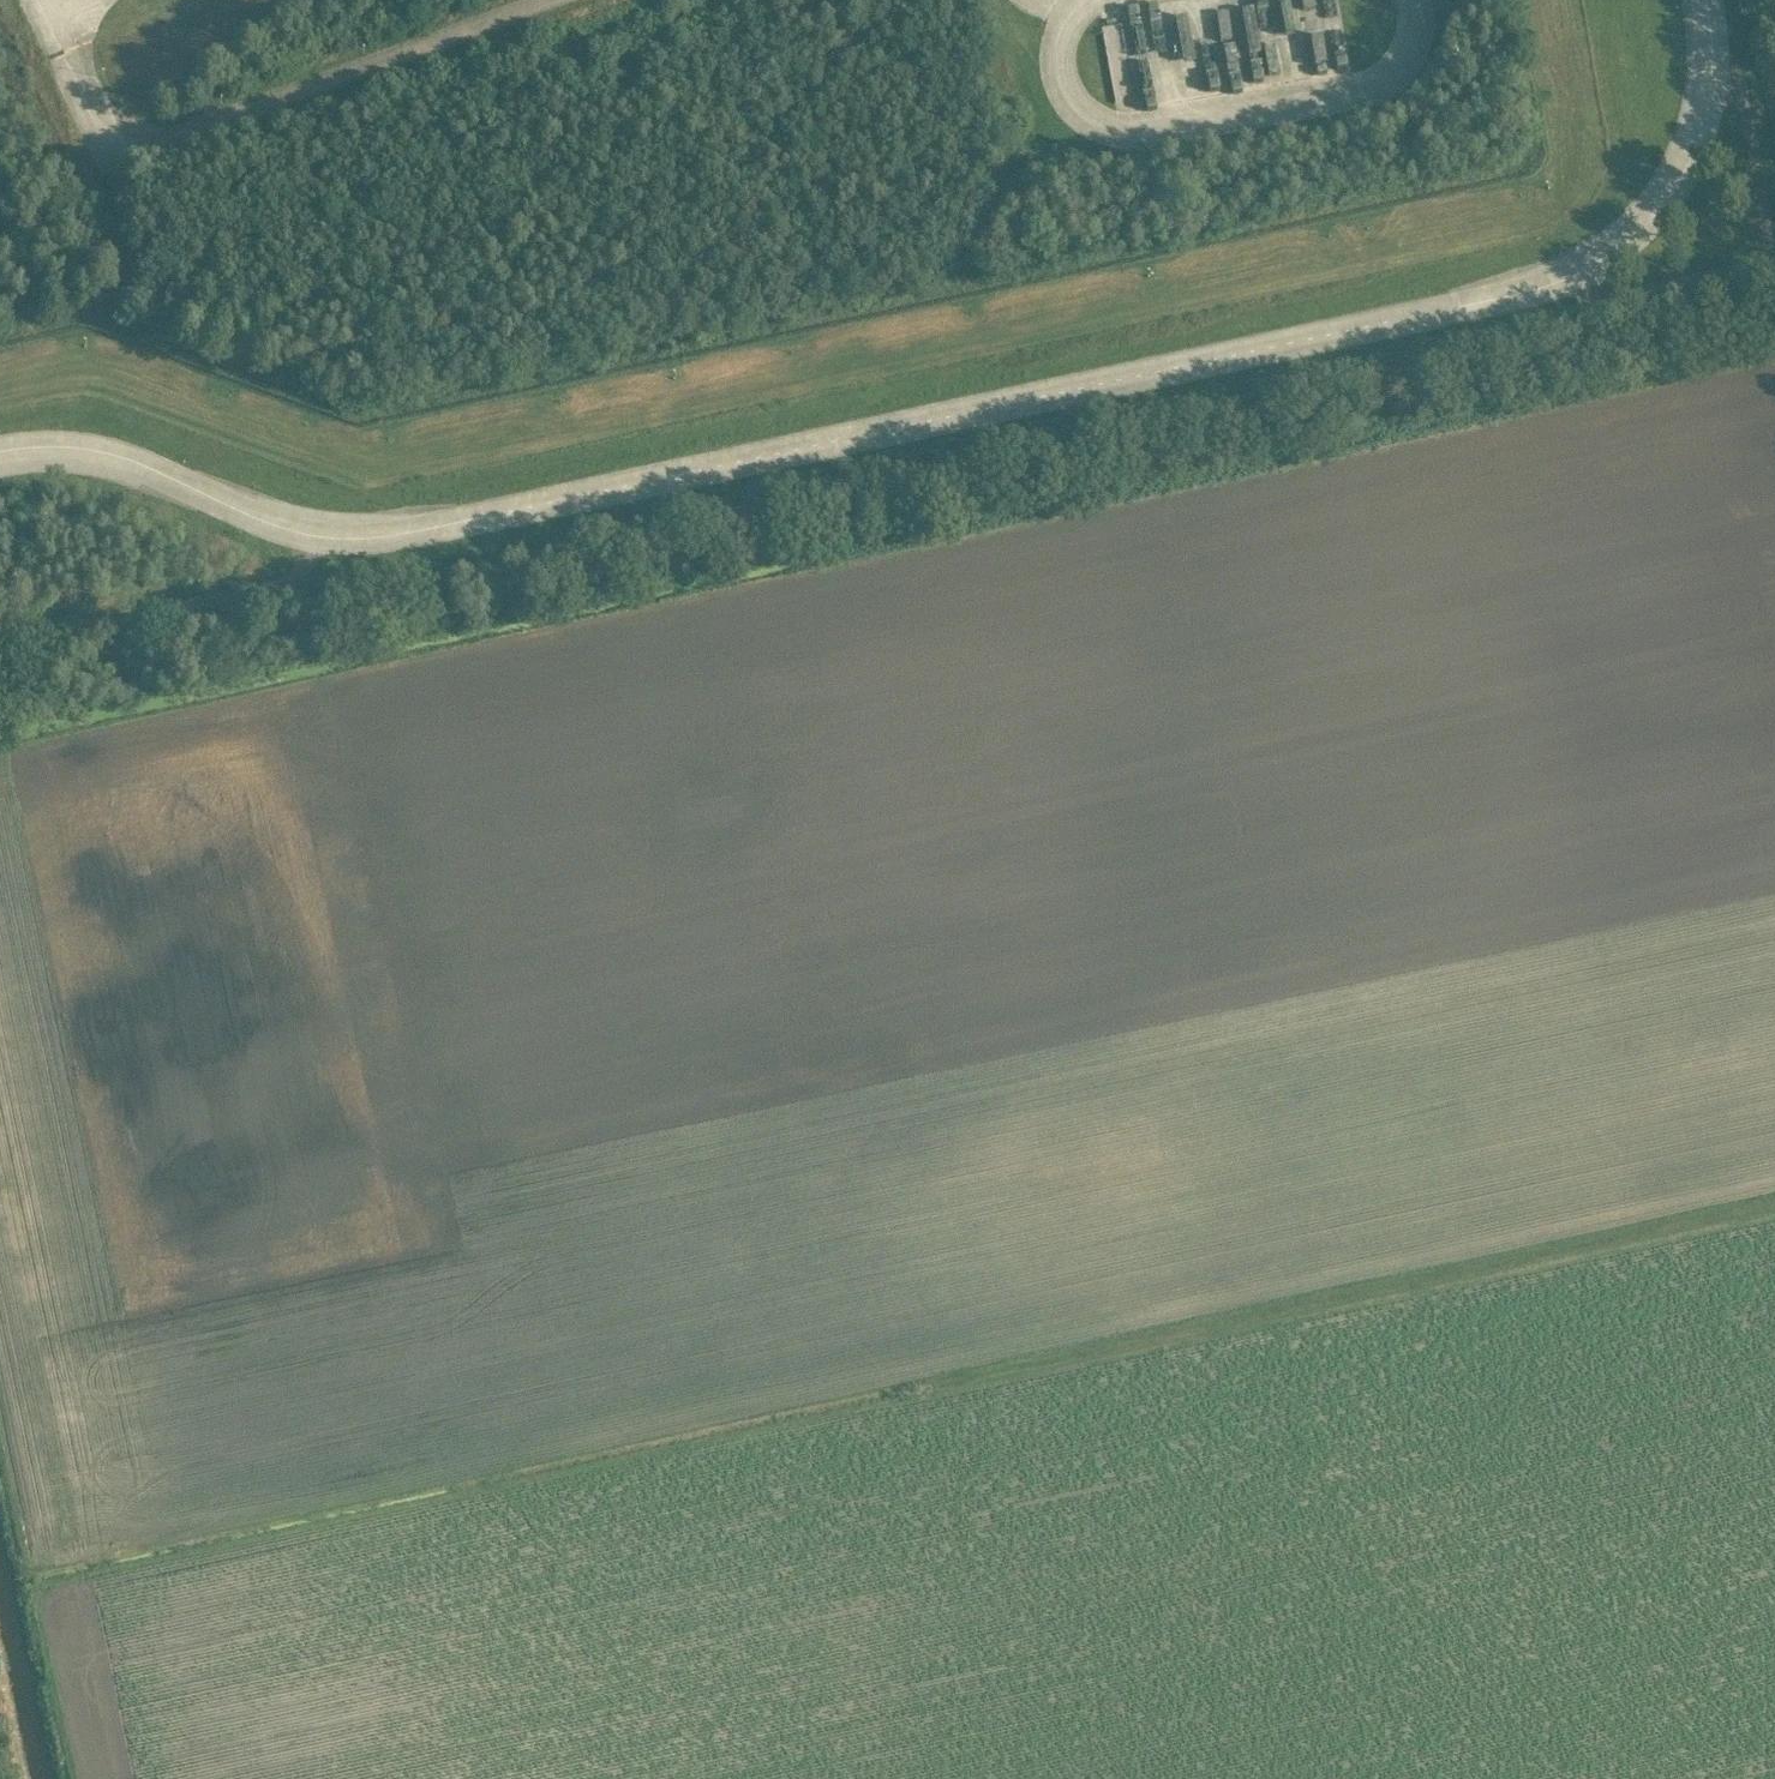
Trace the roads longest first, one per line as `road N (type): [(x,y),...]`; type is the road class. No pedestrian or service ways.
road 1 (unclassified): [(0,454),(82,449),(137,464),(265,525),(326,539),(388,538),(1567,282),(1642,231),(1695,150),(1712,74),(1706,0)]
road 2 (track): [(942,1385),(1774,1206)]

